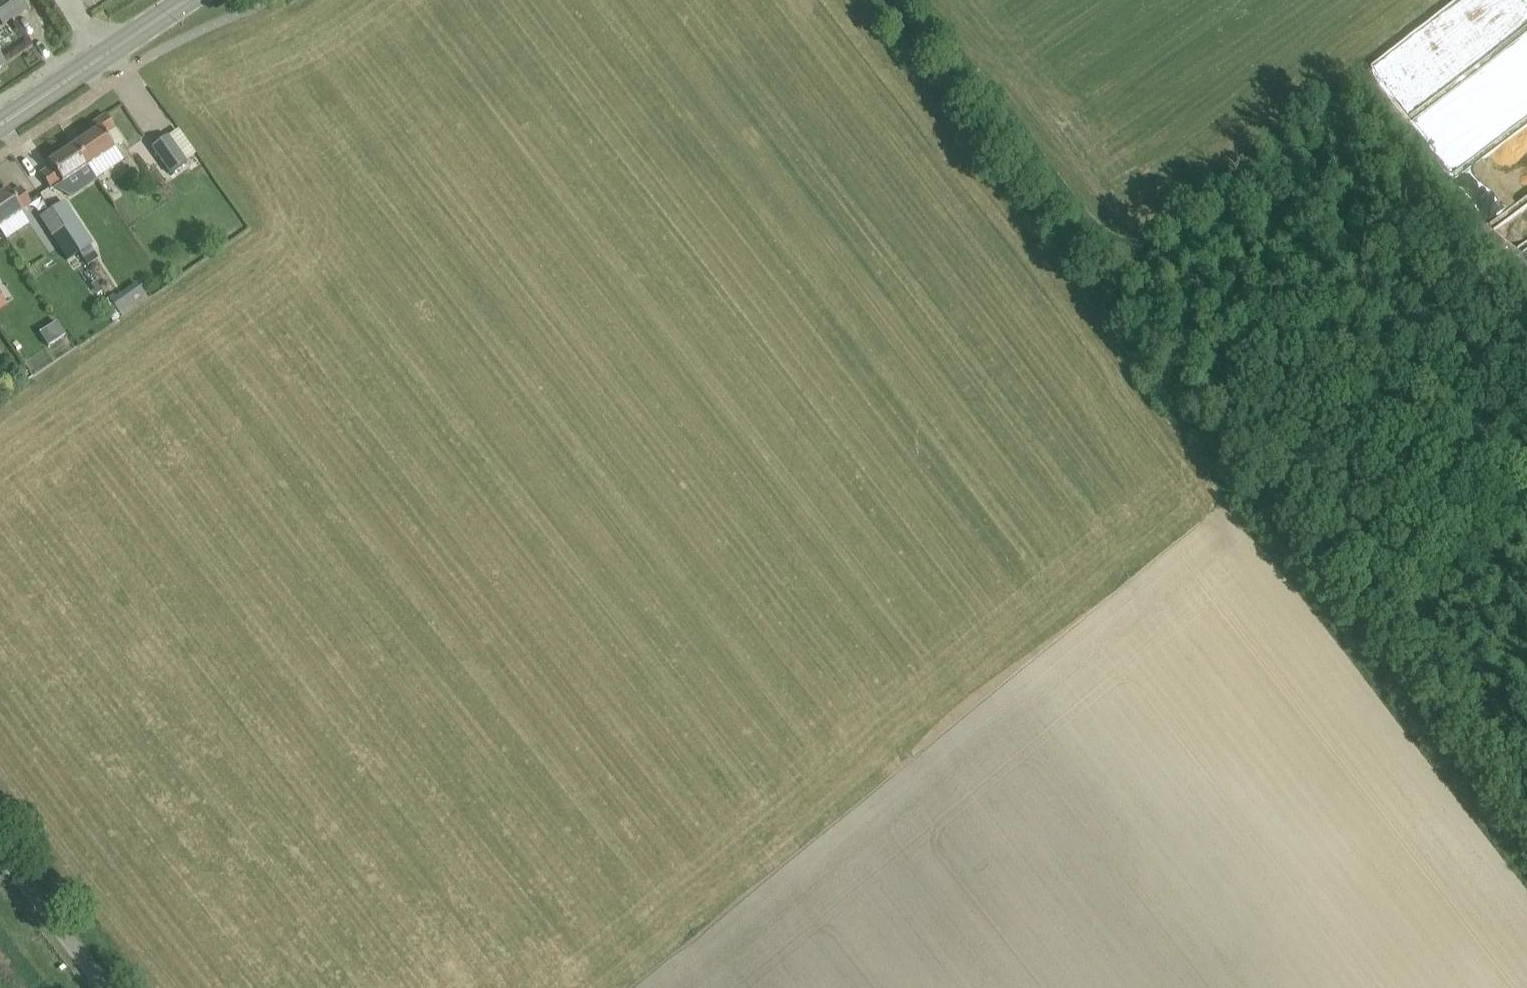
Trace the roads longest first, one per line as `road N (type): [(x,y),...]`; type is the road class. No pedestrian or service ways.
road 1 (track): [(870,0),(1526,857)]
road 2 (secondary): [(0,122),(182,0)]
road 3 (unclassified): [(111,987),(0,847)]

